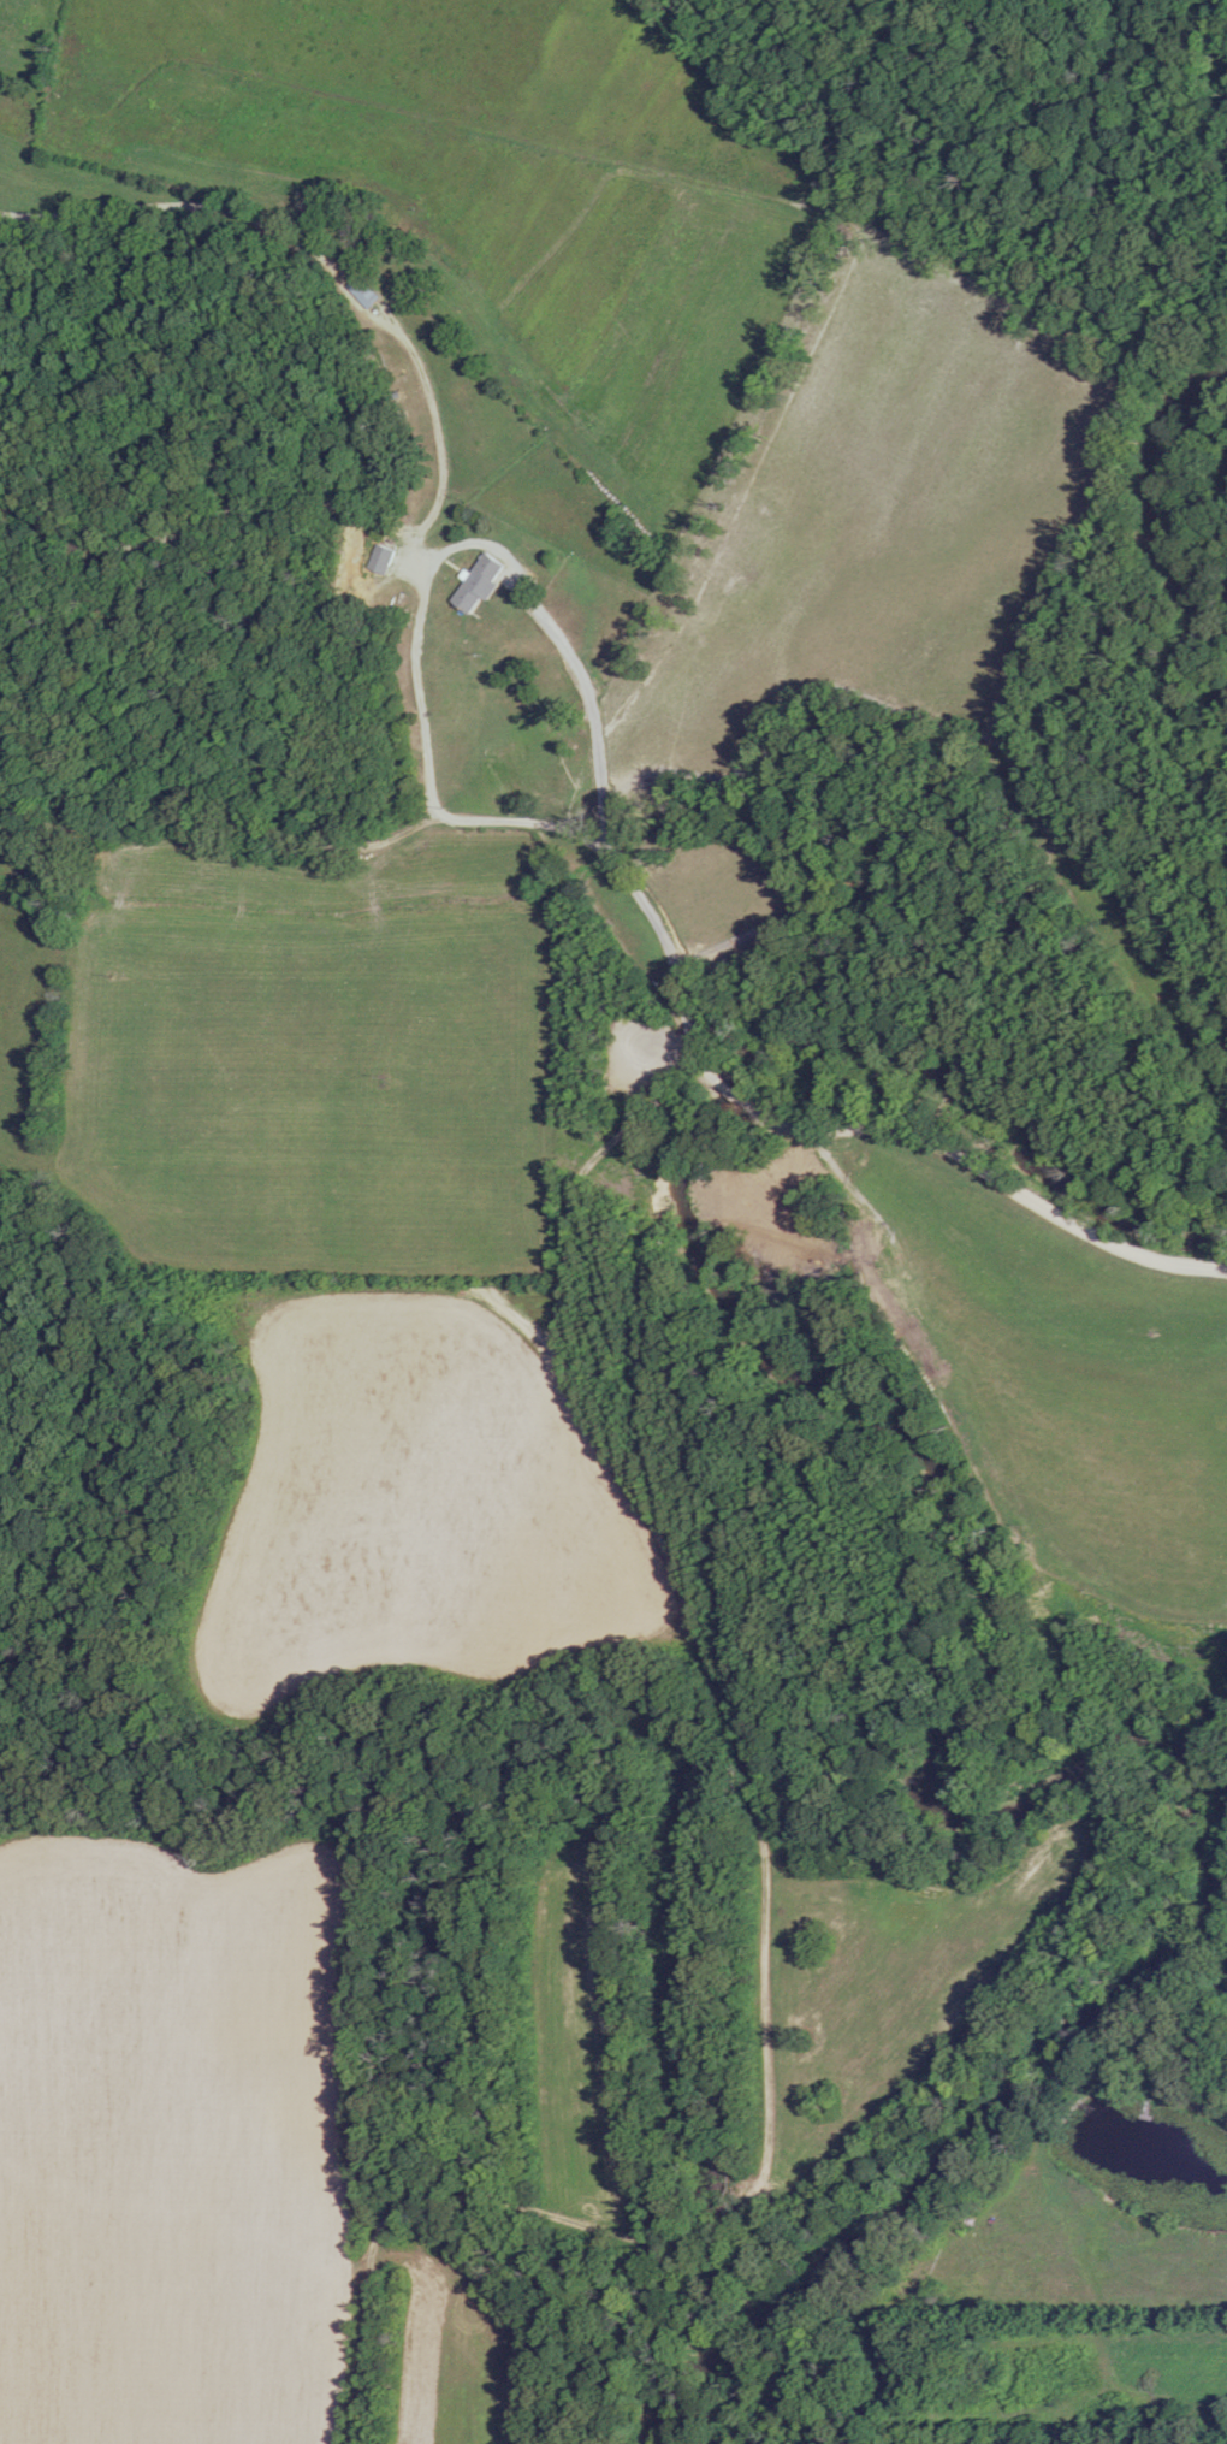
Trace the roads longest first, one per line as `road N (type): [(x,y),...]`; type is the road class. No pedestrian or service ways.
road 1 (residential): [(1226,1275),(1182,1274),(1144,1262),(927,1142),(863,1128),(810,1136),(729,1100),(698,1048),(668,940),(609,850),(561,824),(457,816),(438,799),(413,675),(413,638),(434,566)]

